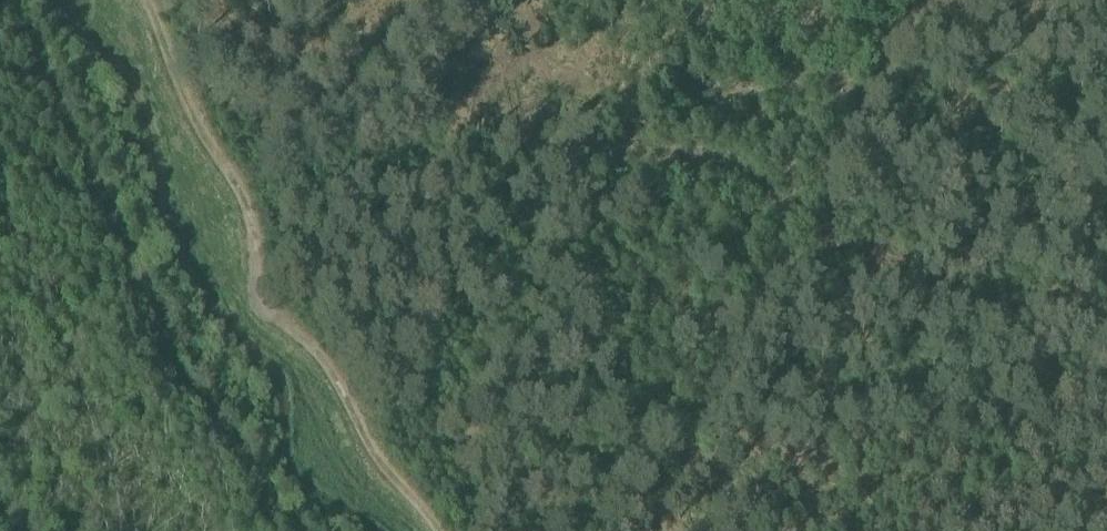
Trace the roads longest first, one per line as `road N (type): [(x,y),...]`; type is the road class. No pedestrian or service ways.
road 1 (track): [(426,530),(368,438),(337,411),(247,289),(213,180),(130,0)]

